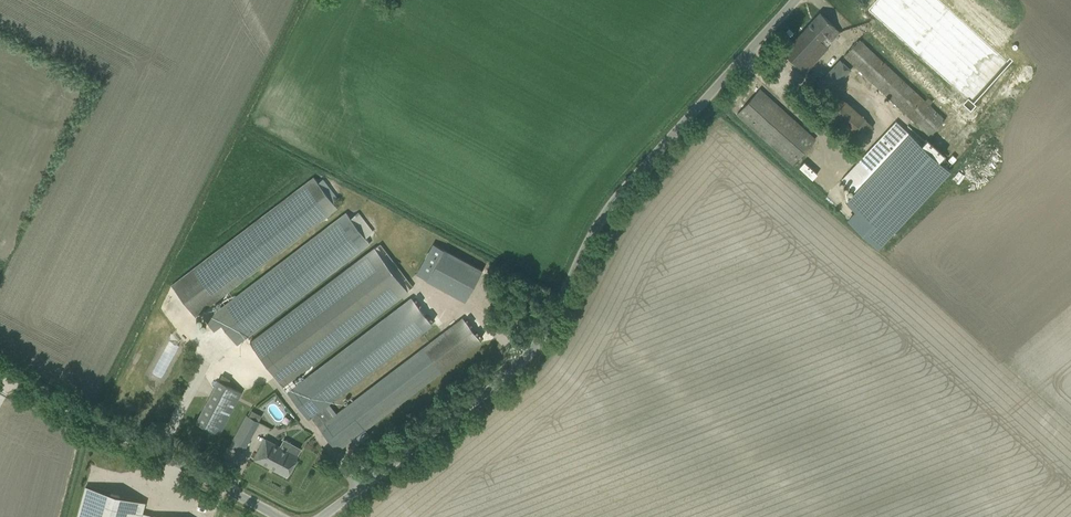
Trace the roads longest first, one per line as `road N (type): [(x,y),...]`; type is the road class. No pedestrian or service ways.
road 1 (unclassified): [(319,516),(538,338),(611,205),(794,0)]
road 2 (unclassified): [(273,516),(0,370)]

